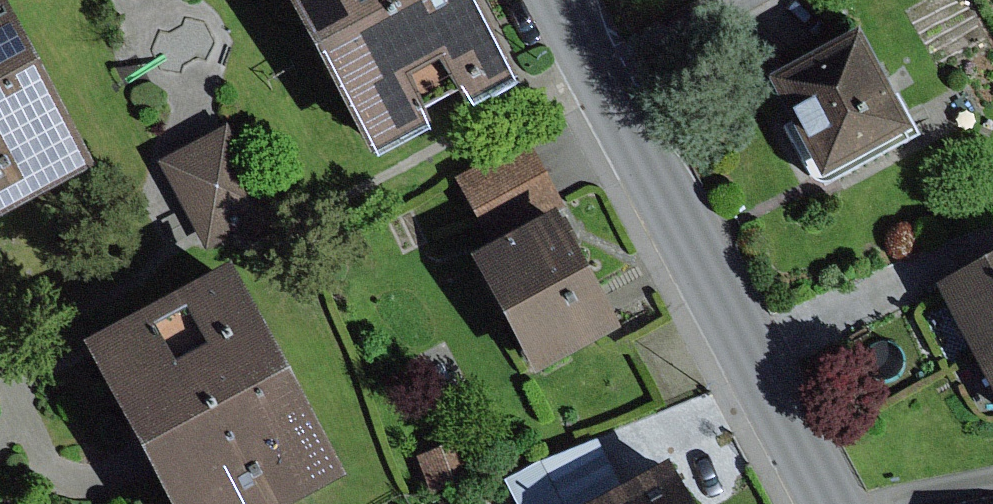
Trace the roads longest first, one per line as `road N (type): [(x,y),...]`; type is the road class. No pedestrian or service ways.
road 1 (tertiary): [(556,0),(825,503)]

